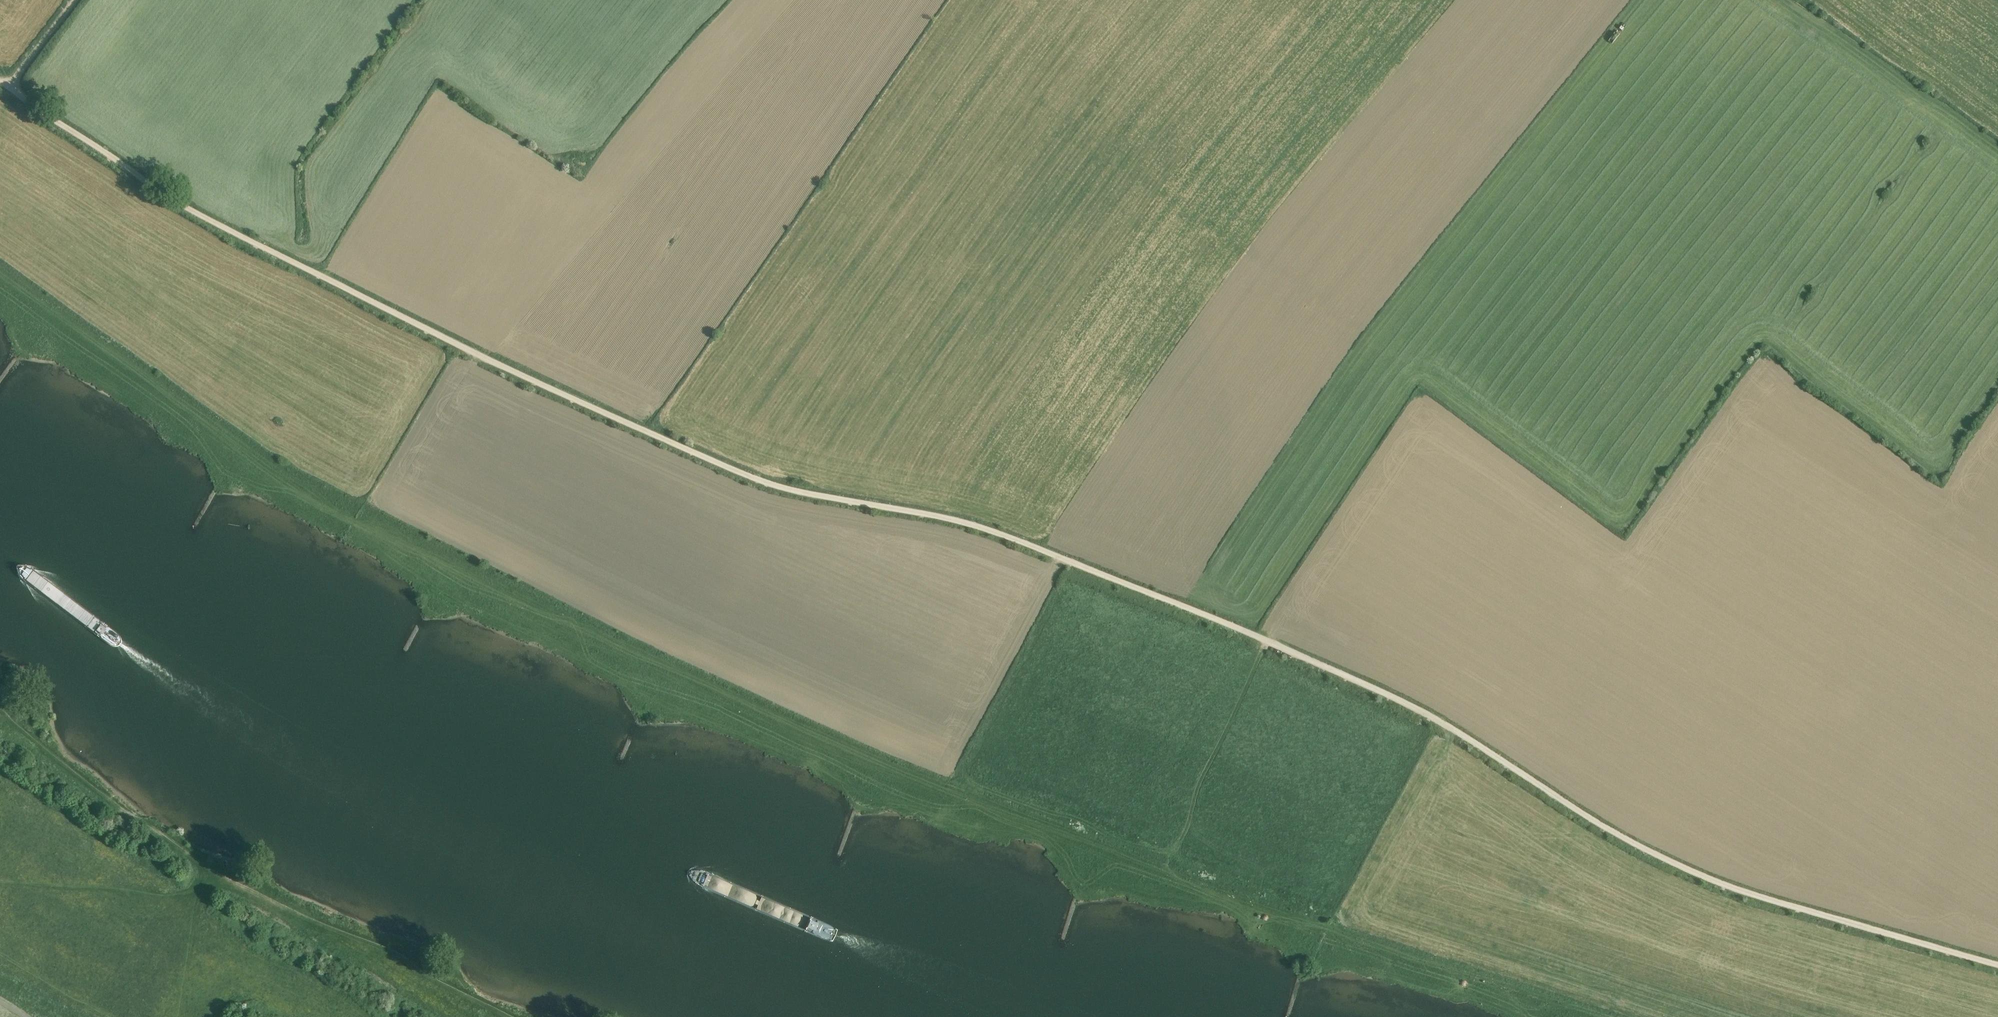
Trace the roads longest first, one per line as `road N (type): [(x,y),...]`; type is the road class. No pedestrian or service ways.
road 1 (track): [(10,87),(203,215),(469,349),(766,484),(990,530),(1418,710),(1583,813),(1729,886),(1997,964)]
road 2 (track): [(0,952),(103,1016)]

